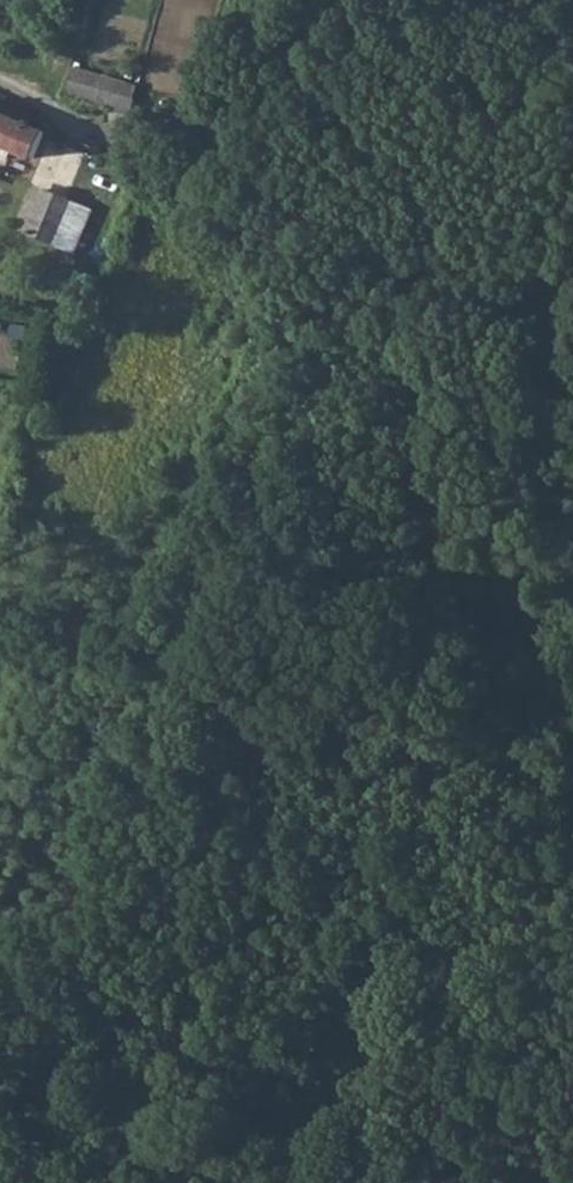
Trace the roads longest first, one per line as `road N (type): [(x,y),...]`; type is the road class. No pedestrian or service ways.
road 1 (track): [(142,165),(500,378),(508,558),(572,586)]

